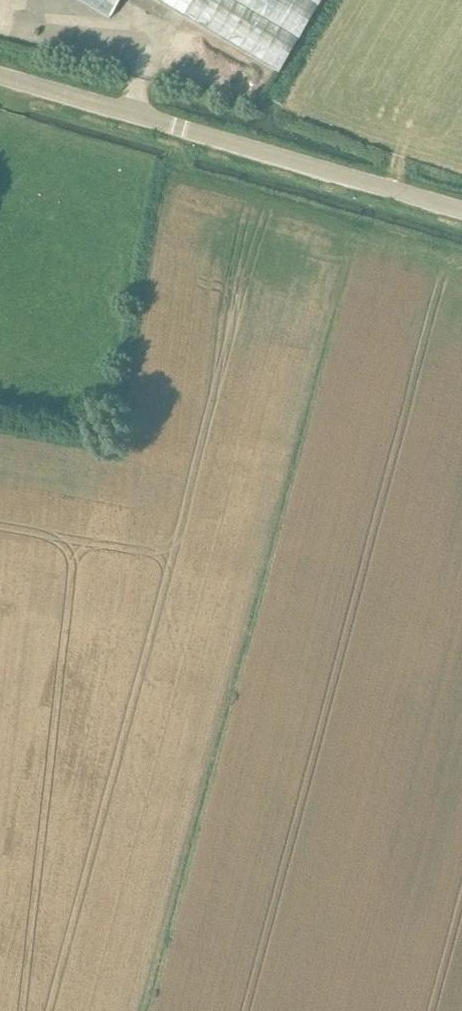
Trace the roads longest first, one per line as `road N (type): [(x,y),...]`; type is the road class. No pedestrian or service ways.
road 1 (unclassified): [(461,208),(0,73)]

